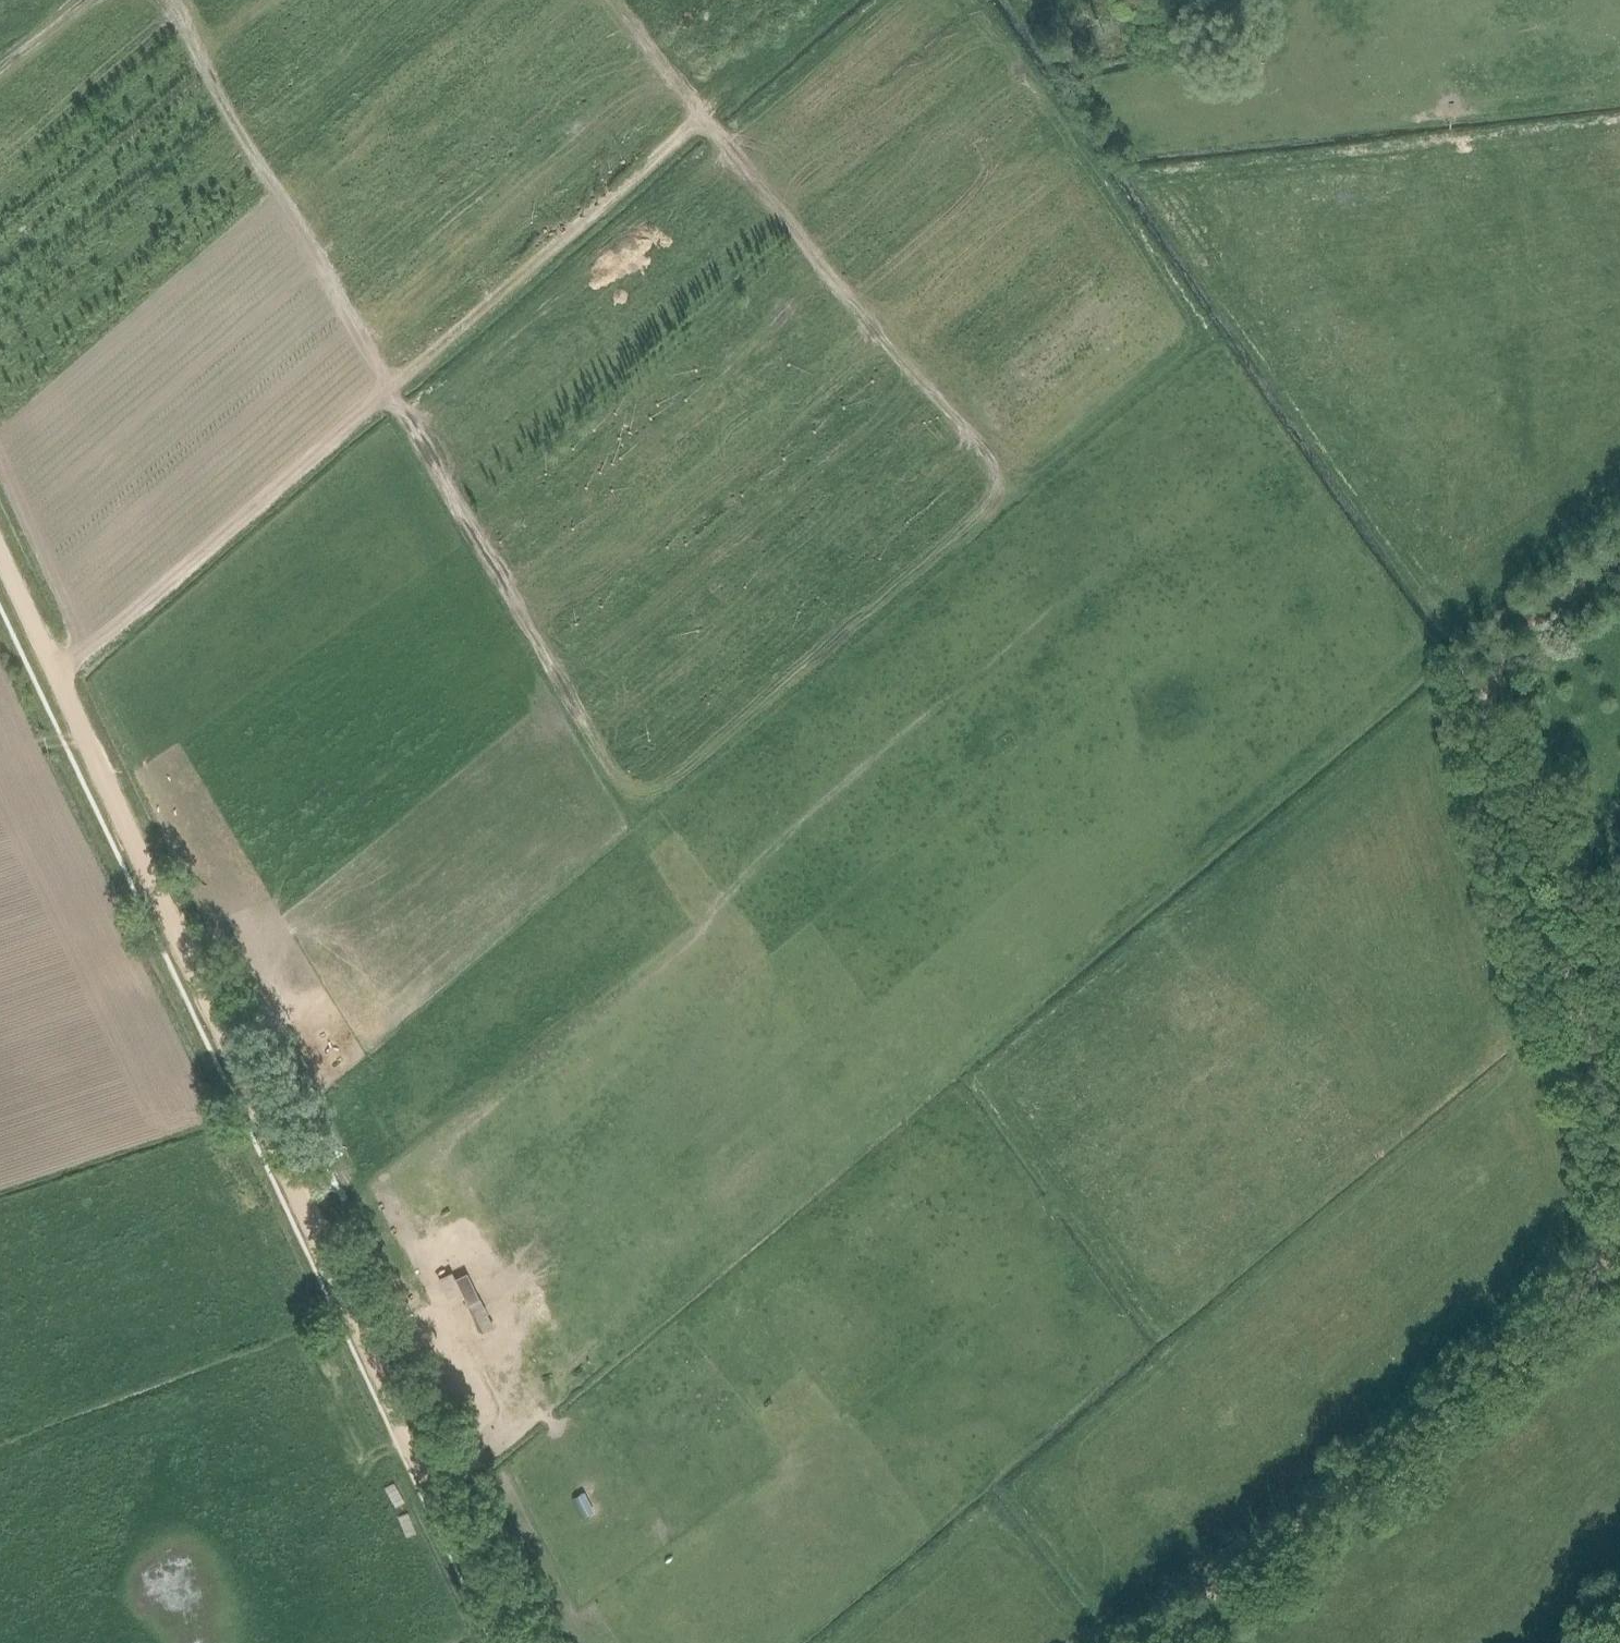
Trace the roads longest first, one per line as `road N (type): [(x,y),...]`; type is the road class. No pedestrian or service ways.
road 1 (track): [(0,555),(518,1642)]
road 2 (track): [(1619,1139),(1501,770),(1488,701),(1503,645),(1619,559)]
road 3 (track): [(1147,1642),(1619,1242)]

